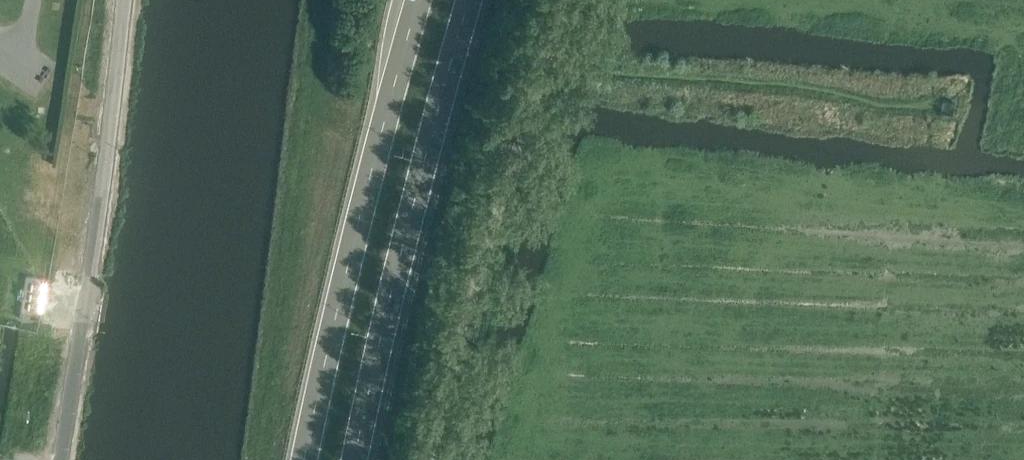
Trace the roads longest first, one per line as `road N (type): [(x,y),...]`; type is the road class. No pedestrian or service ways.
road 1 (trunk): [(356,459),(381,329),(469,0)]
road 2 (trunk): [(418,0),(306,459)]
road 3 (unclassified): [(63,459),(124,0)]

